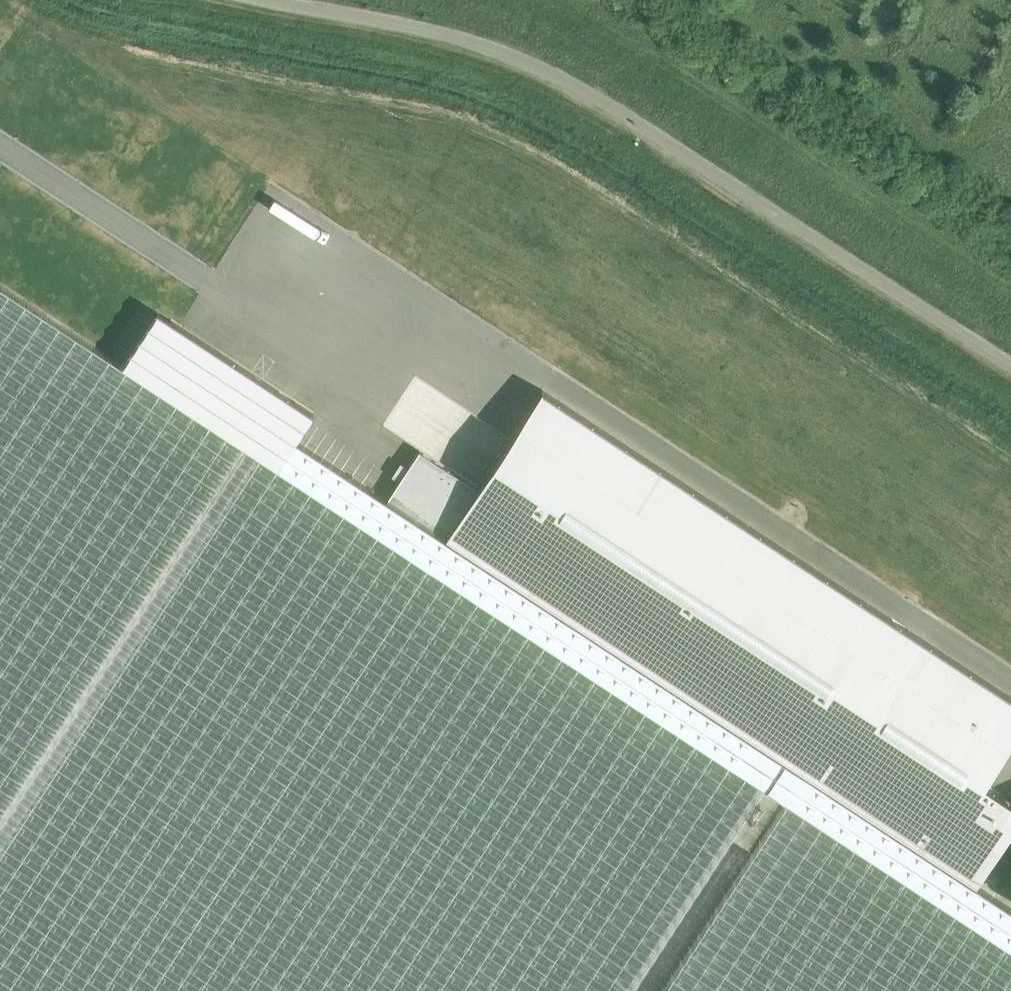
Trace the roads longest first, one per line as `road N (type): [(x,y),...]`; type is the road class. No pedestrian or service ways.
road 1 (unclassified): [(1010,366),(583,89),(484,44),(286,0)]

